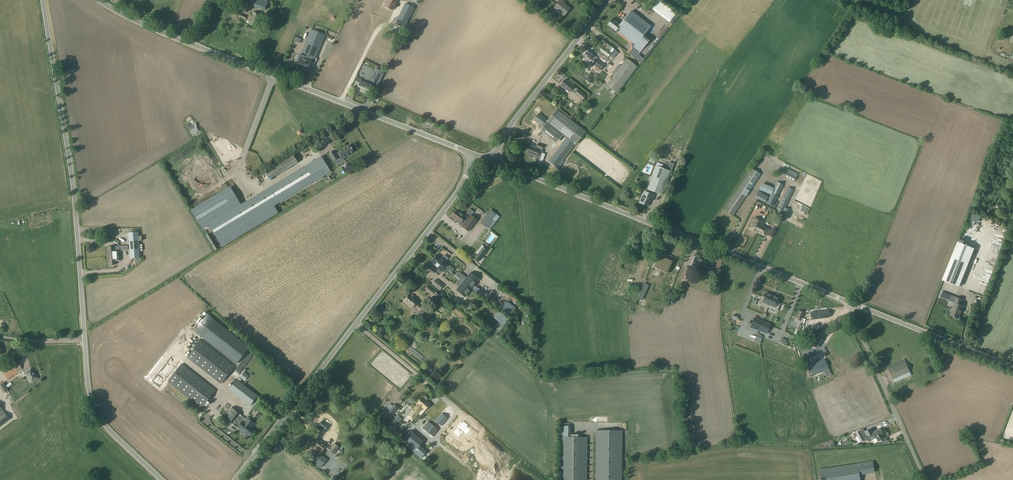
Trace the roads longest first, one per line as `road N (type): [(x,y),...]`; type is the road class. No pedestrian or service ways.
road 1 (unclassified): [(163,479),(110,430),(89,394),(71,163),(43,0)]
road 2 (tertiary): [(475,155),(98,0)]
road 3 (unclassified): [(236,479),(462,188),(475,155)]
road 4 (tertiary): [(848,302),(493,161)]
road 5 (unclassified): [(493,161),(609,0)]
road 6 (unclassified): [(926,479),(848,302)]
road 7 (tertiary): [(1012,367),(848,302)]

